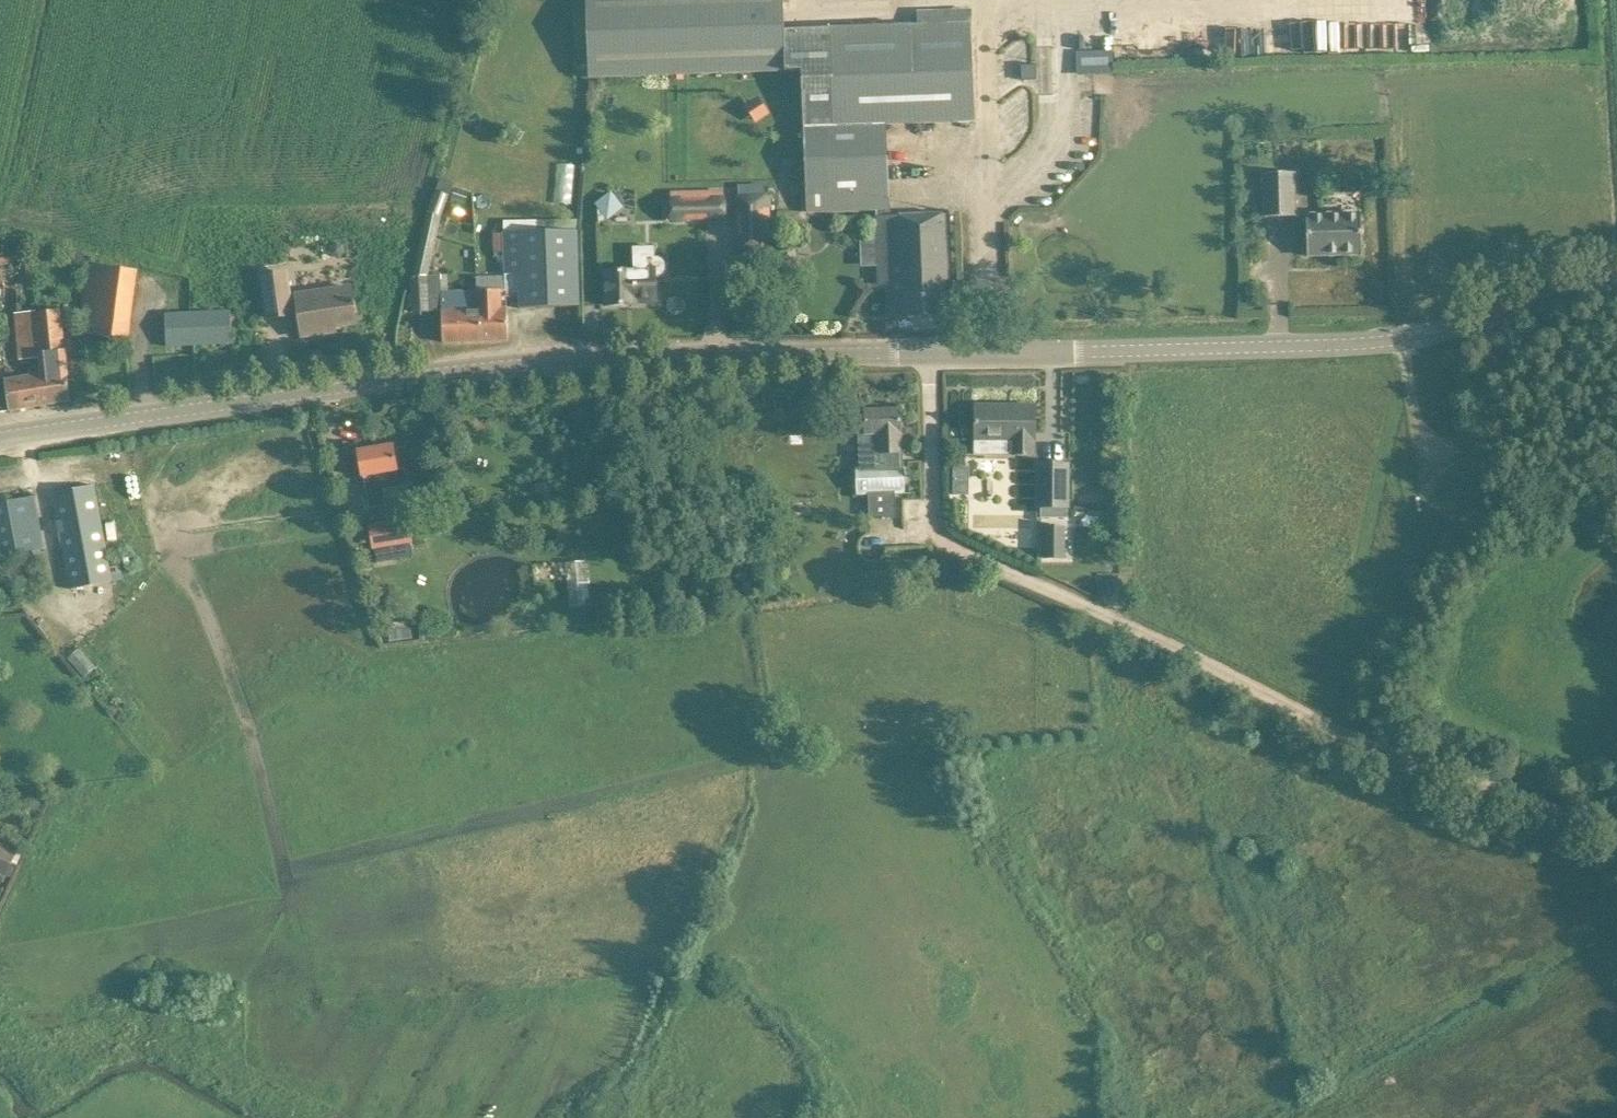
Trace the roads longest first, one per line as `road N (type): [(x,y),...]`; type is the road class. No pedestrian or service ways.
road 1 (tertiary): [(0,436),(433,374),(594,360),(1378,342),(1616,286)]
road 2 (track): [(1616,832),(1388,752),(940,540),(929,352)]

